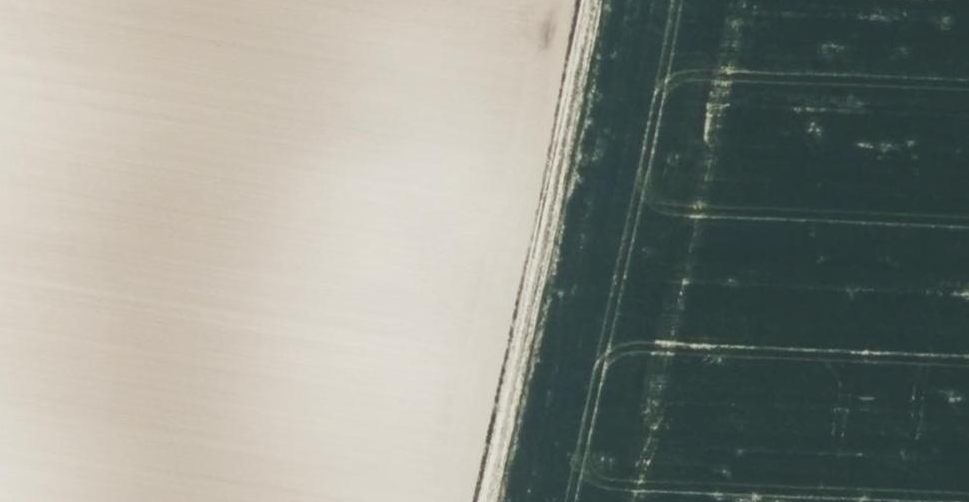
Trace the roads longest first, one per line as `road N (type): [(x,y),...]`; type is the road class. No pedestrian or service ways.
road 1 (track): [(589,0),(485,501)]

